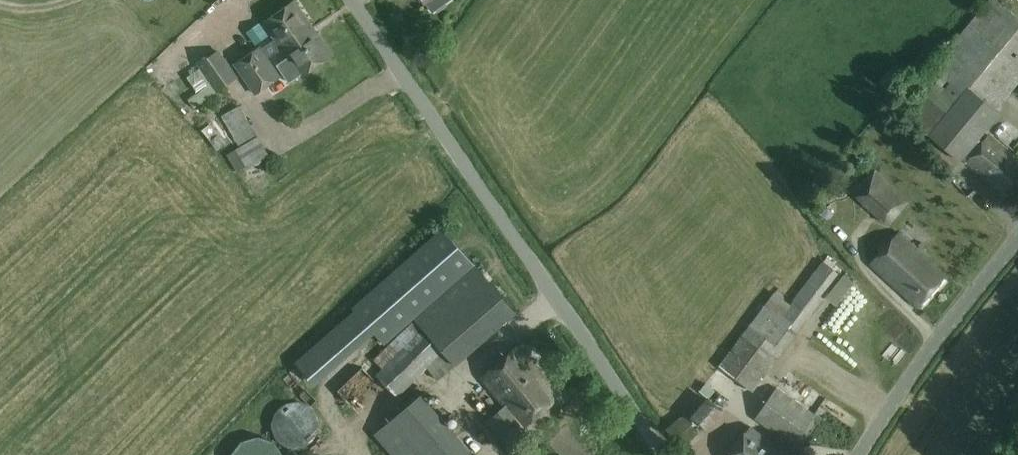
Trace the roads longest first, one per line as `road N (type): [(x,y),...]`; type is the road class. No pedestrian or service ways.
road 1 (unclassified): [(663,454),(352,0)]
road 2 (unclassified): [(856,454),(1017,240)]

